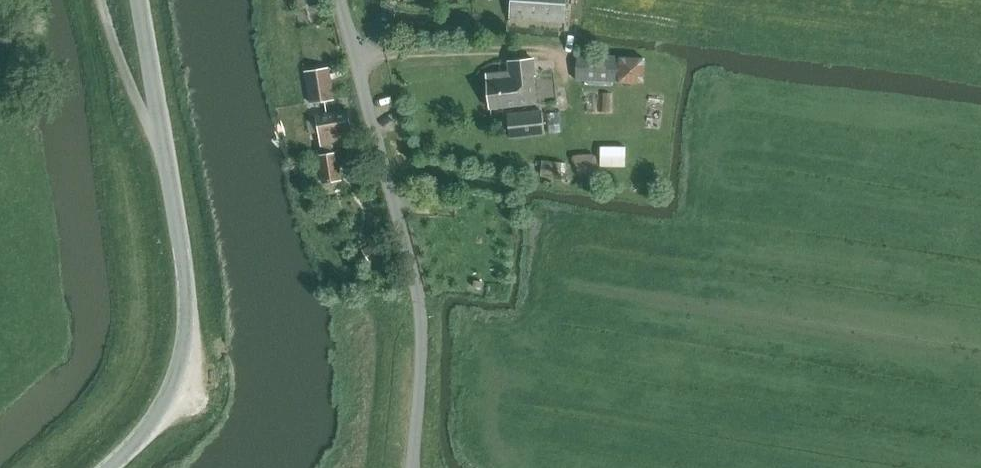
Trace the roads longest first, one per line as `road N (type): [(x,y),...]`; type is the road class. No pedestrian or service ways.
road 1 (tertiary): [(108,467),(161,412),(189,333),(141,0)]
road 2 (unclassified): [(412,467),(419,297),(338,0)]

